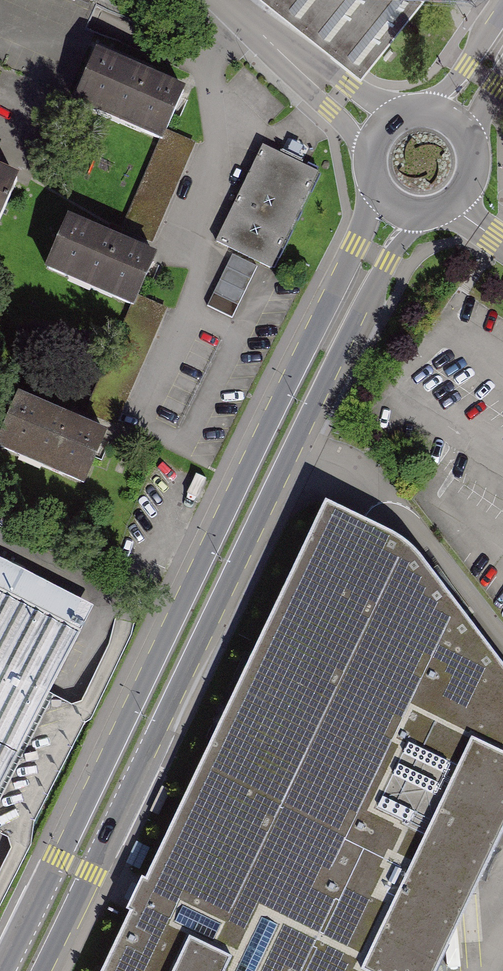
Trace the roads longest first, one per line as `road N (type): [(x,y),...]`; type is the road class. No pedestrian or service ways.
road 1 (secondary): [(375,185),(3,970)]
road 2 (secondary): [(42,970),(389,261),(430,211)]
road 3 (residential): [(379,130),(224,0)]
road 4 (secondary): [(502,11),(427,109)]

